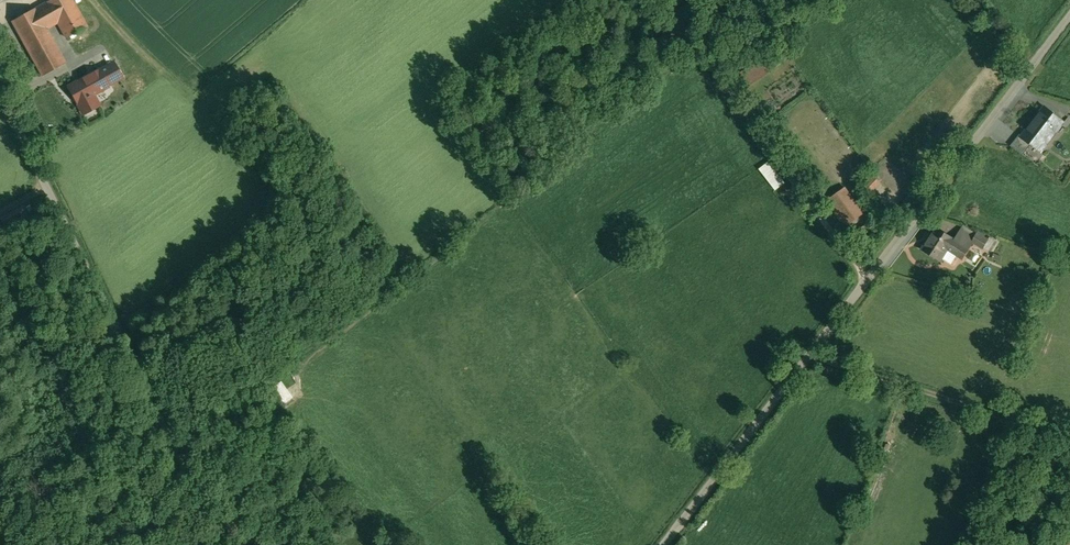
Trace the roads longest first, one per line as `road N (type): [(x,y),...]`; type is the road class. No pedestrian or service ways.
road 1 (unclassified): [(1069,20),(666,544)]
road 2 (unclassified): [(0,104),(216,544)]
road 3 (track): [(868,282),(666,0)]

